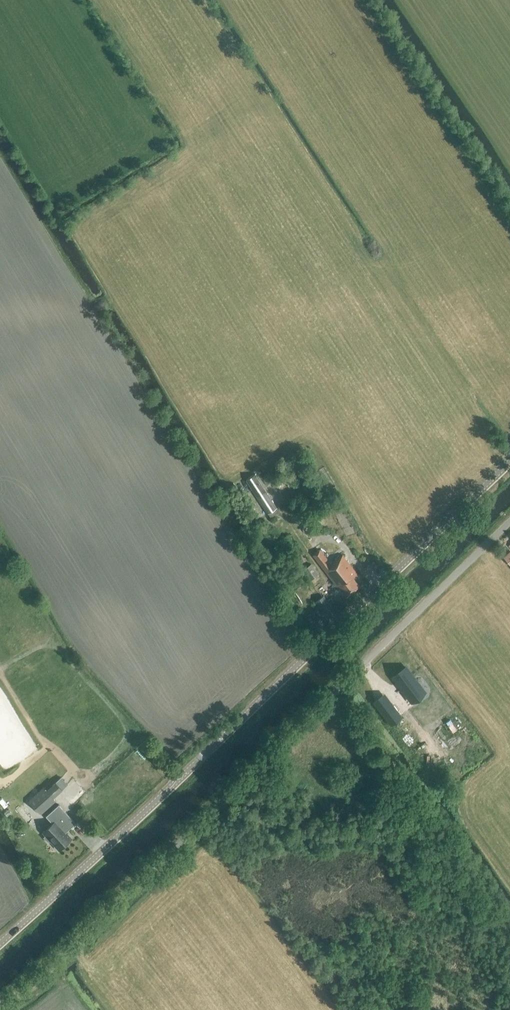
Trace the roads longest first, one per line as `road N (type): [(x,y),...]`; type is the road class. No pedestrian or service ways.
road 1 (unclassified): [(0,1008),(103,920),(509,519)]
road 2 (tertiary): [(0,949),(509,461)]

